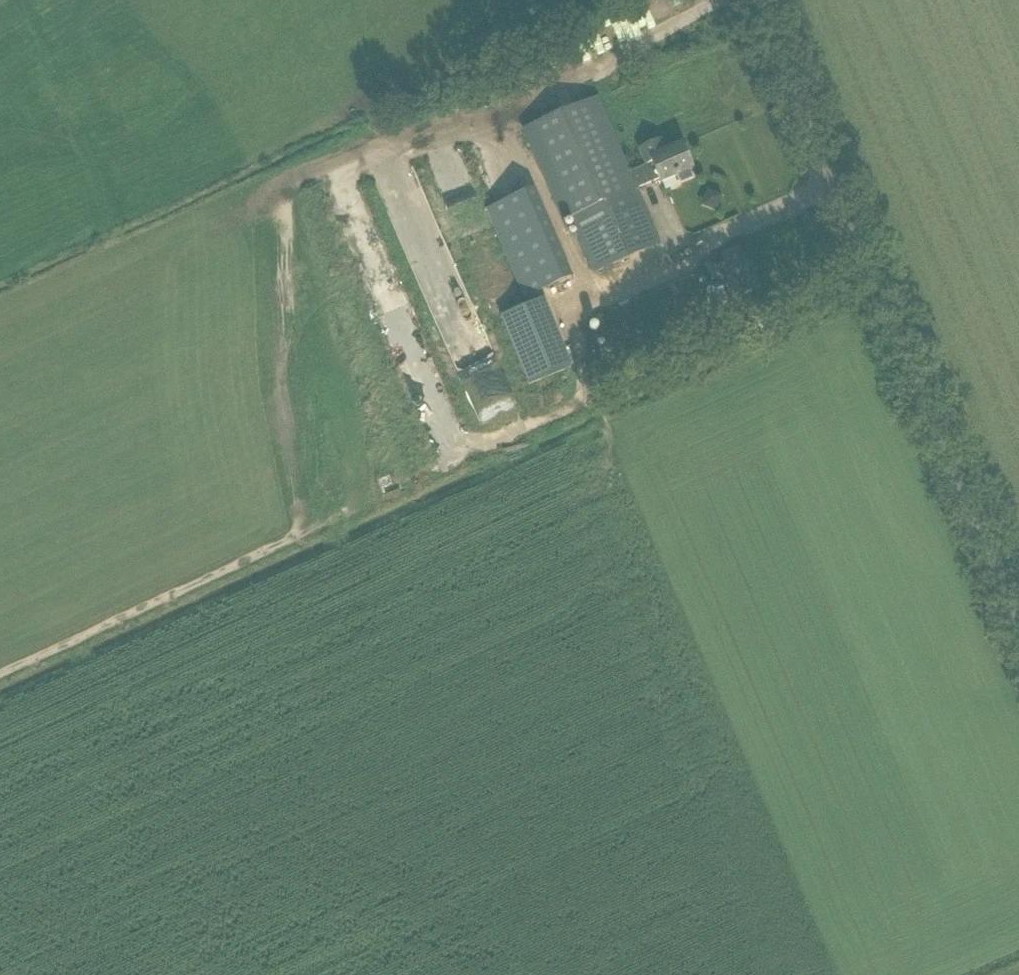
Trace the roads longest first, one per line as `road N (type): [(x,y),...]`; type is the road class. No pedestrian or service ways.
road 1 (unclassified): [(1018,640),(748,0)]

